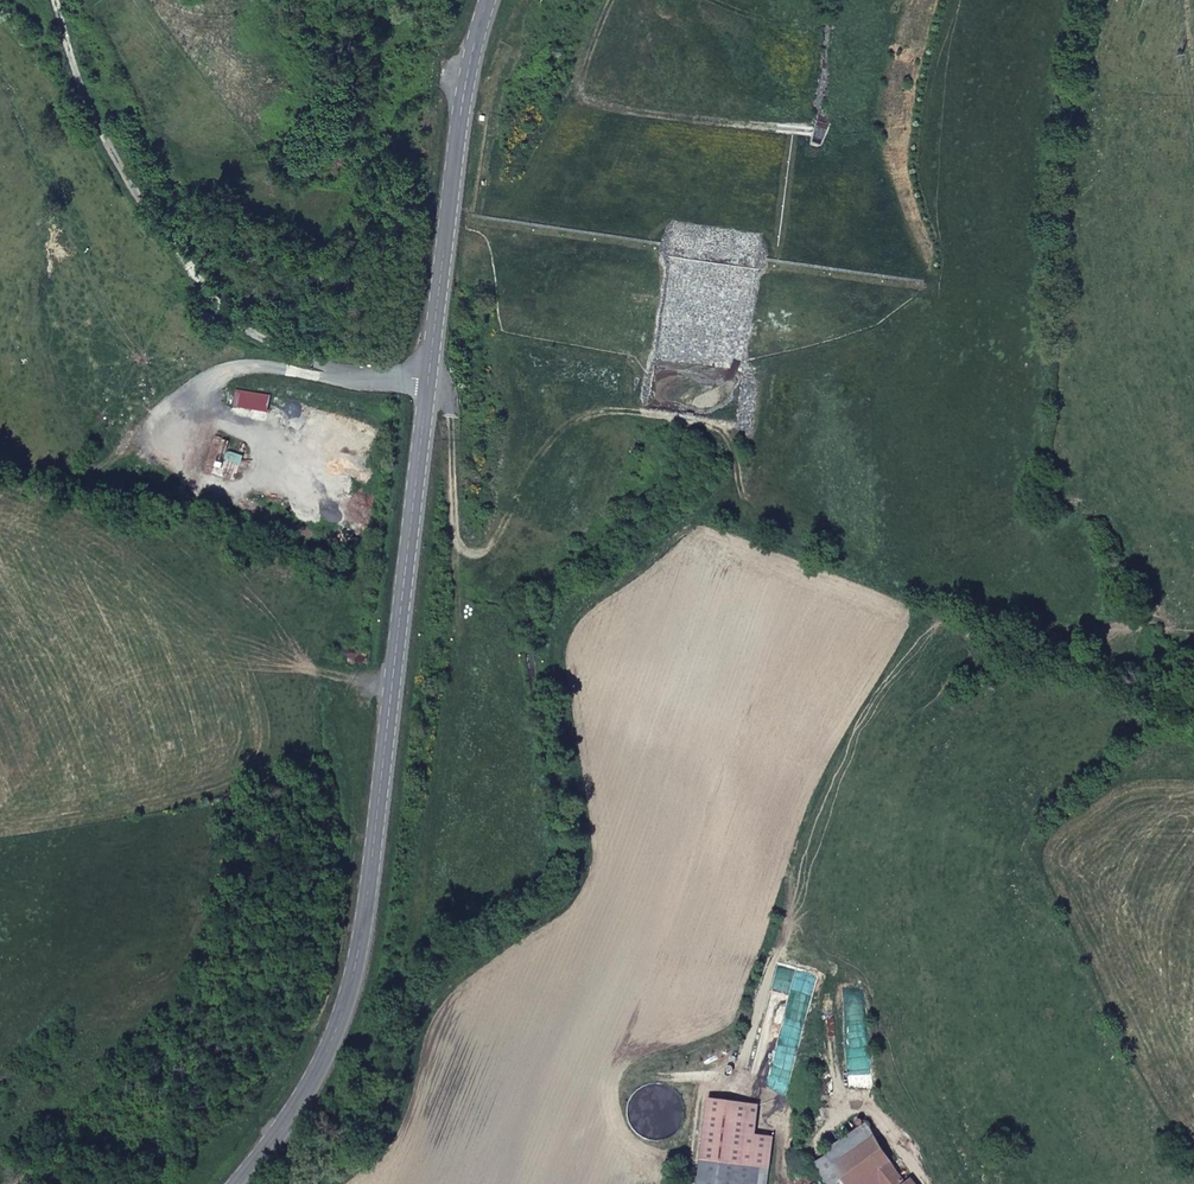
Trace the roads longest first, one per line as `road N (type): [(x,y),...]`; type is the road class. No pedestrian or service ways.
road 1 (secondary): [(424,387),(360,973),(329,1052),(235,1183)]
road 2 (residential): [(52,0),(105,141),(156,234),(228,316),(272,345),(344,373),(424,387)]
road 3 (secondary): [(490,0),(475,39),(424,387)]

